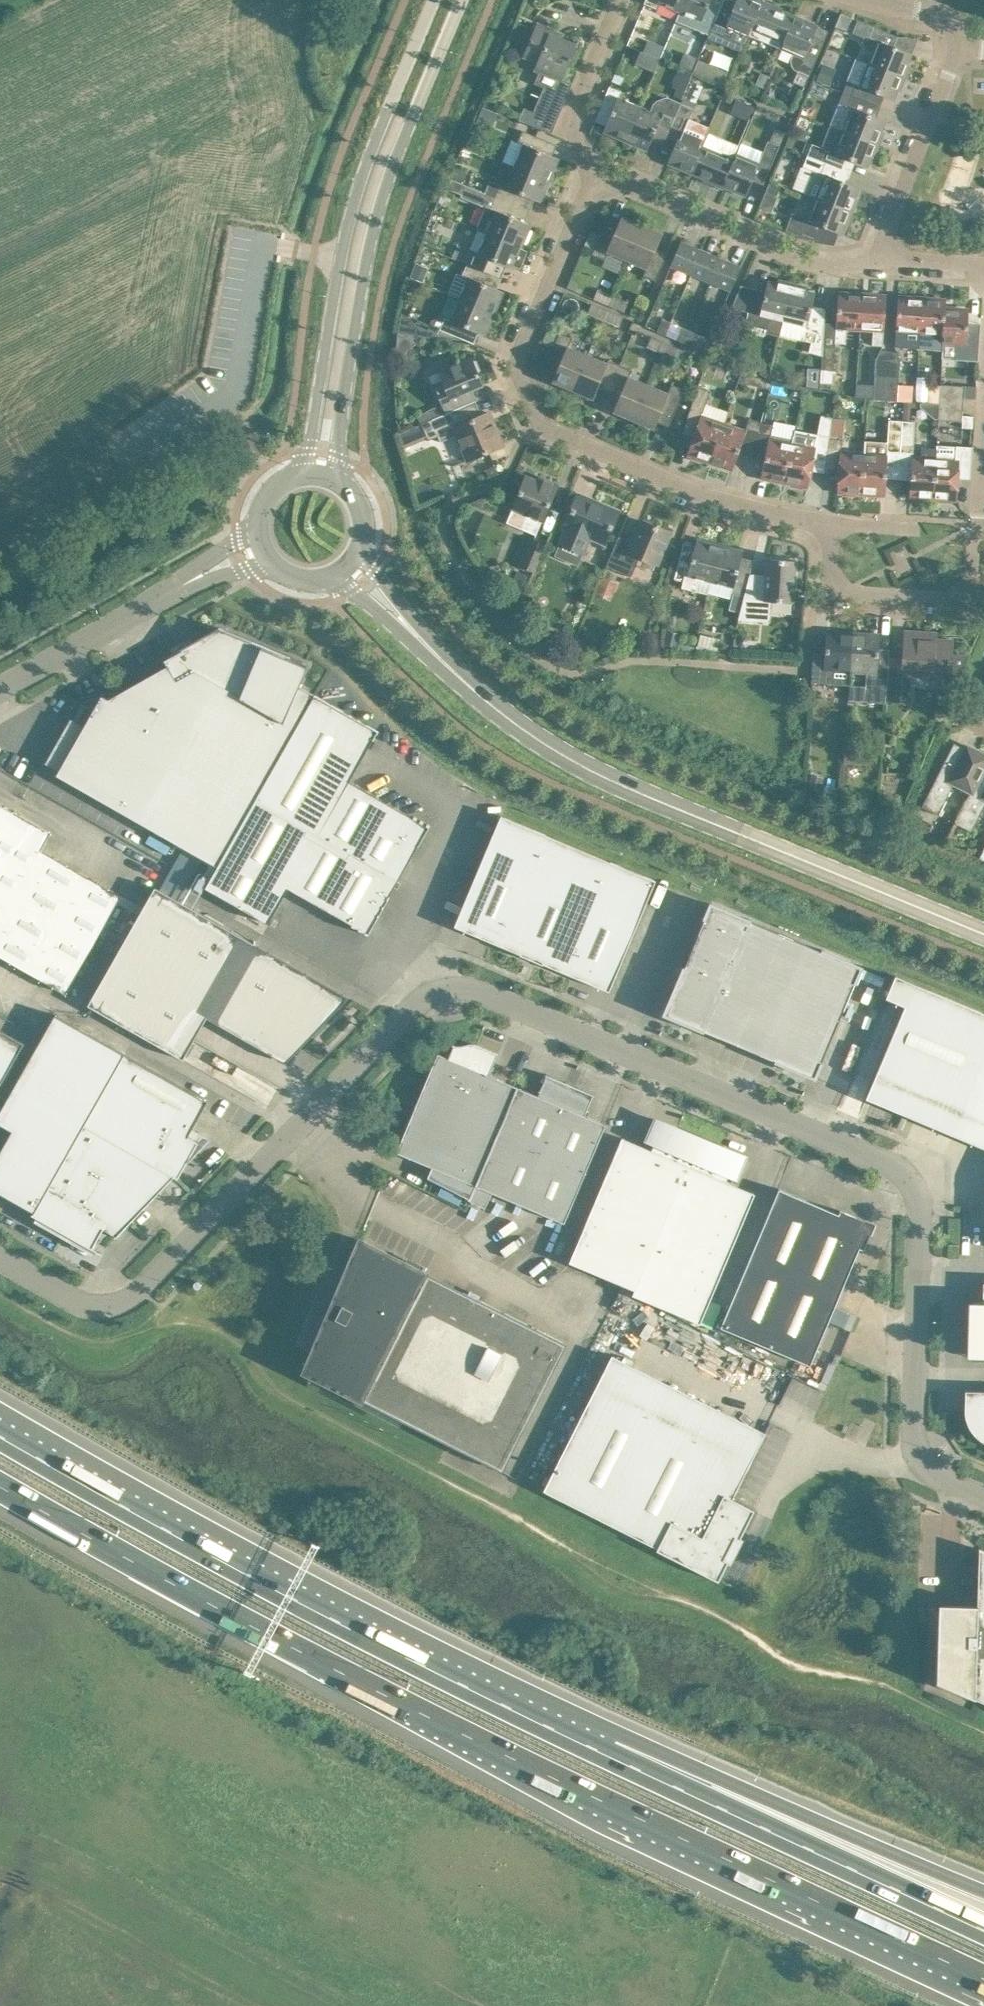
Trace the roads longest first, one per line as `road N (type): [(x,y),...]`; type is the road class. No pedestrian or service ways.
road 1 (unclassified): [(0,1257),(80,1303),(116,1306),(142,1290),(415,1014),(465,992),(900,1176),(917,1202),(919,1443),(954,1481),(983,1494)]
road 2 (motorway): [(0,1484),(343,1673),(983,1978)]
road 3 (motorway): [(604,1752),(180,1540),(0,1434)]
road 4 (secondary): [(983,934),(580,764),(485,699),(427,646)]
road 5 (residential): [(592,173),(516,363),(541,427),(705,496),(828,523)]
road 6 (secondary): [(339,479),(339,419),(369,242),(461,0)]
road 7 (secondary): [(434,0),(364,164),(298,473)]
road 8 (motorway): [(983,1930),(604,1752)]
road 9 (motorway): [(983,1892),(604,1752)]
road 10 (residential): [(876,258),(811,264),(592,173)]
road 11 (residential): [(828,523),(829,566),(849,593),(950,599),(973,579),(980,500)]
road 12 (residential): [(876,258),(959,45)]
road 13 (unclassified): [(176,587),(0,686)]
road 14 (residential): [(619,0),(571,119),(592,173)]
road 15 (secondary): [(329,578),(427,646)]

